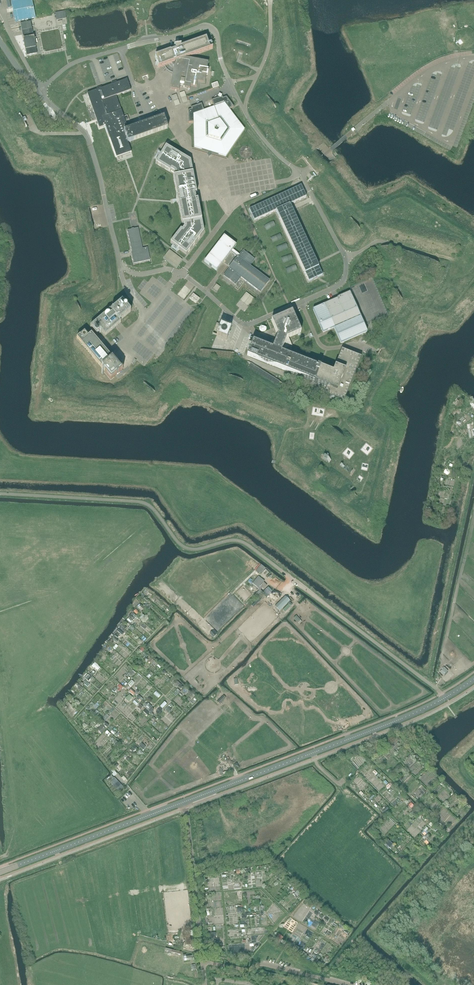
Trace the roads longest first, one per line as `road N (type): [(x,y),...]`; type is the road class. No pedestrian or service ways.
road 1 (tertiary): [(0,872),(415,713)]
road 2 (track): [(427,681),(473,474)]

